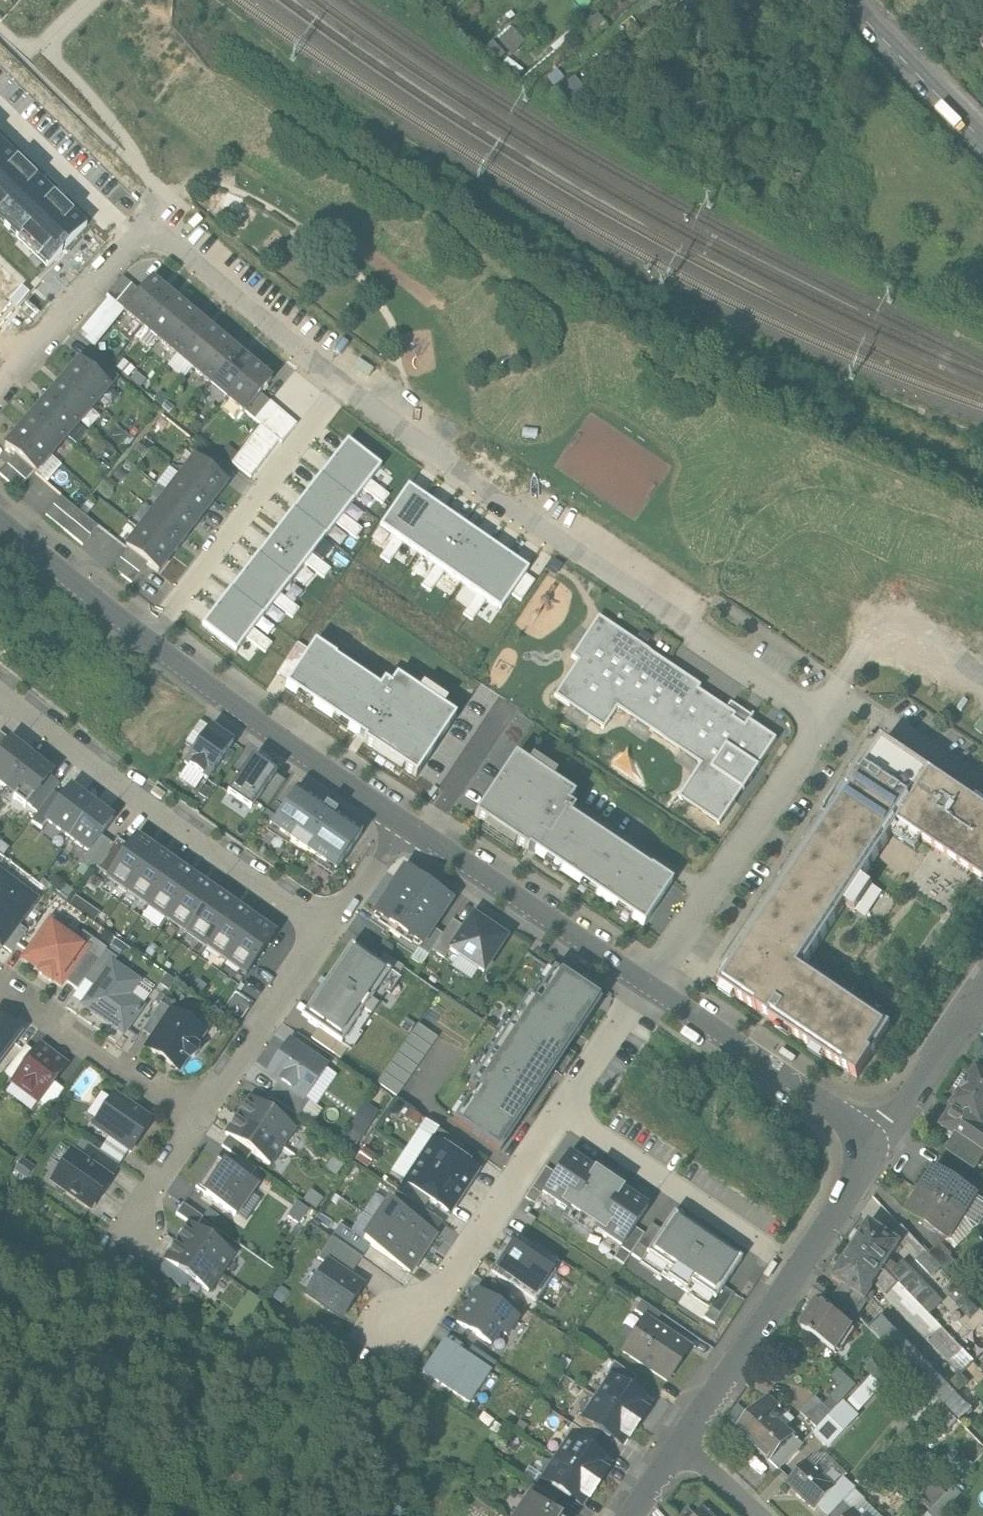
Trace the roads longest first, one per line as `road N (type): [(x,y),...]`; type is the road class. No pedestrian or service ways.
road 1 (residential): [(824,717),(474,477),(347,378)]
road 2 (residential): [(347,378),(144,223),(0,386)]
road 3 (residential): [(0,688),(325,930)]
road 4 (residential): [(682,1439),(853,1185),(866,1157),(863,1141)]
road 5 (residential): [(146,638),(347,378)]
road 6 (residential): [(824,717),(644,984)]
road 7 (residential): [(146,638),(403,823)]
road 8 (residential): [(403,823),(644,984)]
road 9 (residential): [(406,1343),(562,1109)]
road 10 (residential): [(644,984),(837,1111),(863,1141)]
road 11 (residential): [(0,980),(196,1124)]
road 12 (residential): [(325,930),(196,1124)]
road 13 (residential): [(562,1109),(750,1234)]
road 14 (residential): [(982,783),(838,692),(824,717)]
road 15 (unclassified): [(849,0),(982,138)]
road 16 (residential): [(0,517),(146,638)]
road 17 (residential): [(863,1141),(896,1116),(977,1002)]
road 18 (residential): [(562,1109),(644,984)]
road 19 (residential): [(403,823),(325,930)]

